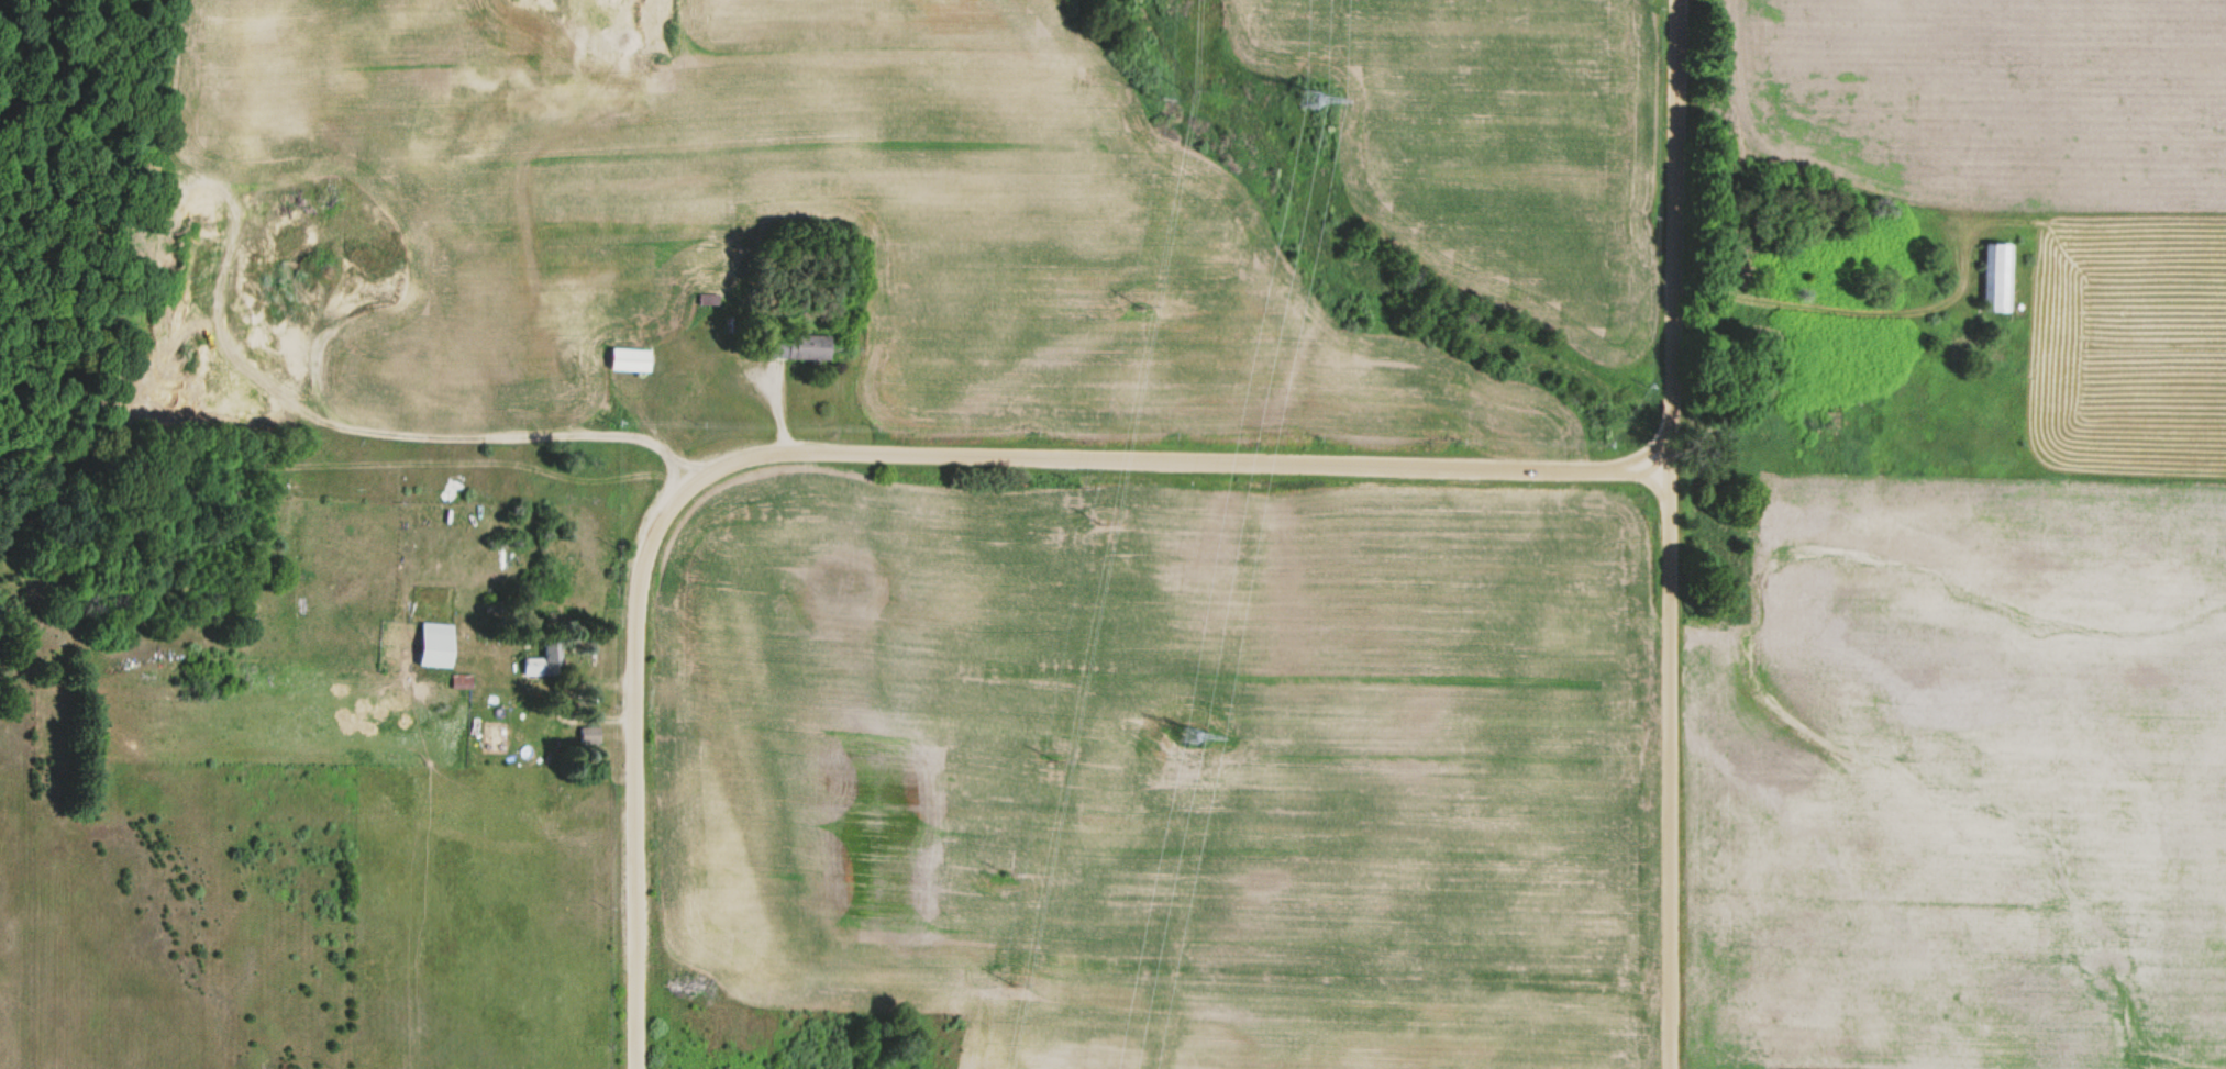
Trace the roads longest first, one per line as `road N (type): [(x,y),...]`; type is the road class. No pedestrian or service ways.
road 1 (residential): [(633,1068),(633,628),(649,542),(690,480),(726,463),(777,454),(1668,465)]
road 2 (residential): [(1667,1068),(1676,0)]

